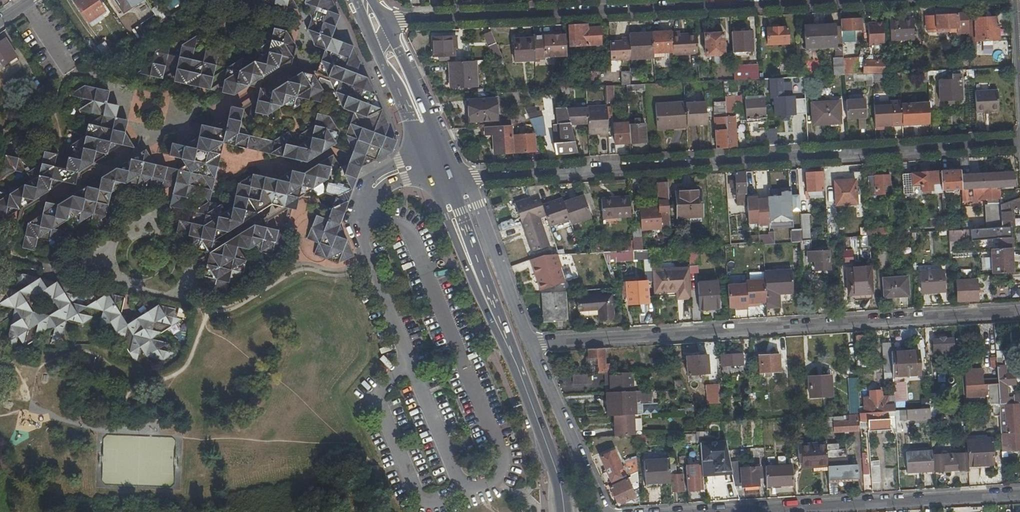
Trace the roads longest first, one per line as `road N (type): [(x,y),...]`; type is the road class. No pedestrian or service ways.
road 1 (residential): [(466,175),(1019,143)]
road 2 (residential): [(1019,310),(529,342)]
road 3 (residential): [(803,0),(420,19),(381,32)]
road 4 (secondary): [(564,511),(556,469),(445,177)]
road 5 (residential): [(1019,495),(681,511)]
road 6 (residential): [(606,511),(529,342)]
road 7 (residential): [(529,342),(466,175)]
road 8 (secondary): [(445,177),(381,32)]

